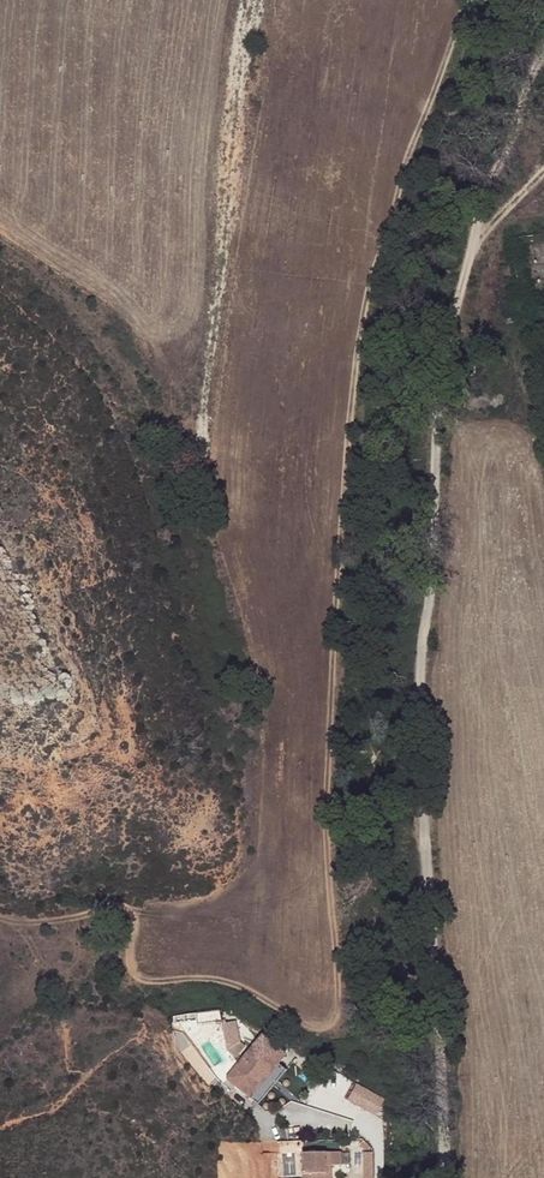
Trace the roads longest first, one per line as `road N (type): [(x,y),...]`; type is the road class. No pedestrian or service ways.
road 1 (track): [(441,1177),(419,664),(433,511),(453,315),(499,153),(543,45)]
road 2 (track): [(0,902),(52,916),(201,891),(221,881),(245,851),(257,820),(199,580),(187,472),(249,0)]
road 3 (track): [(0,1130),(68,1101),(117,1047),(145,1037),(165,1047),(183,1099)]

